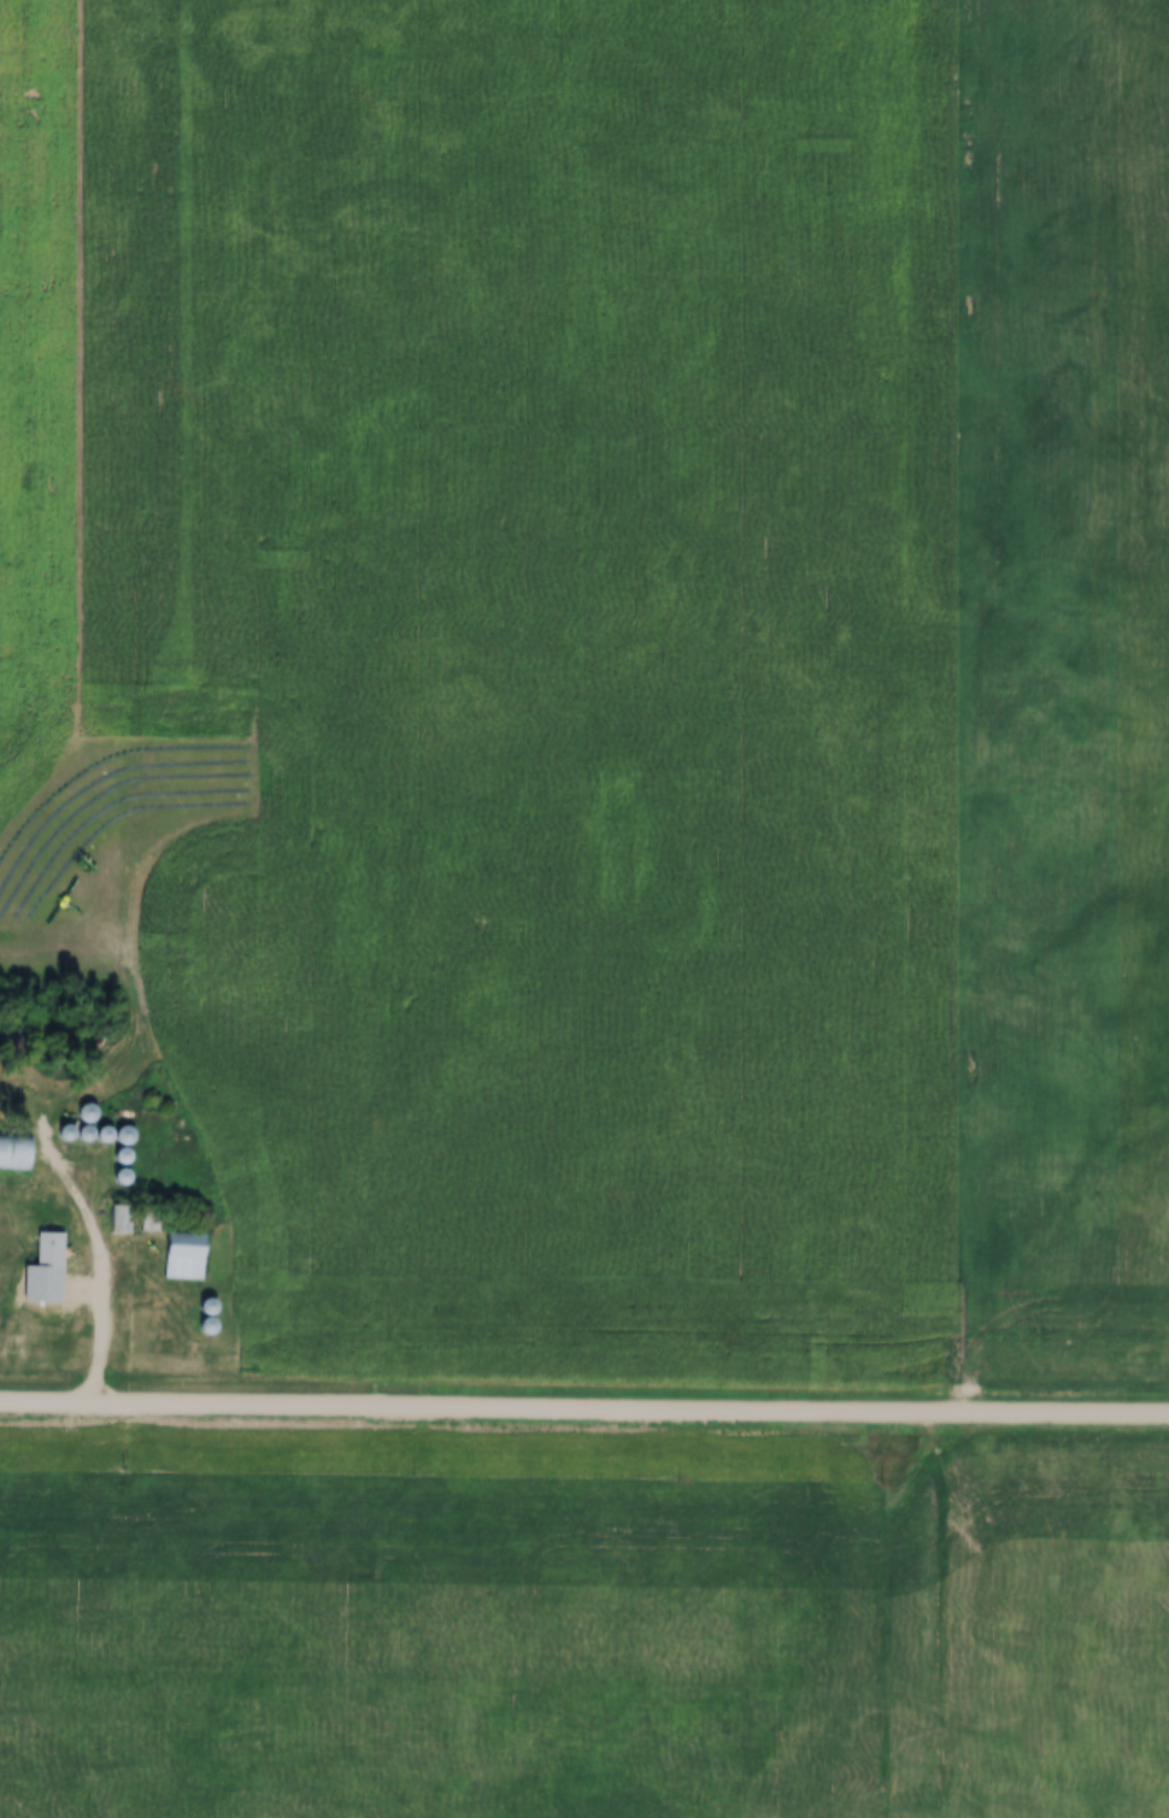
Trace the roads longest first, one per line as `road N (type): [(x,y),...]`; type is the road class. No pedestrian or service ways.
road 1 (residential): [(1168,1414),(0,1402)]

